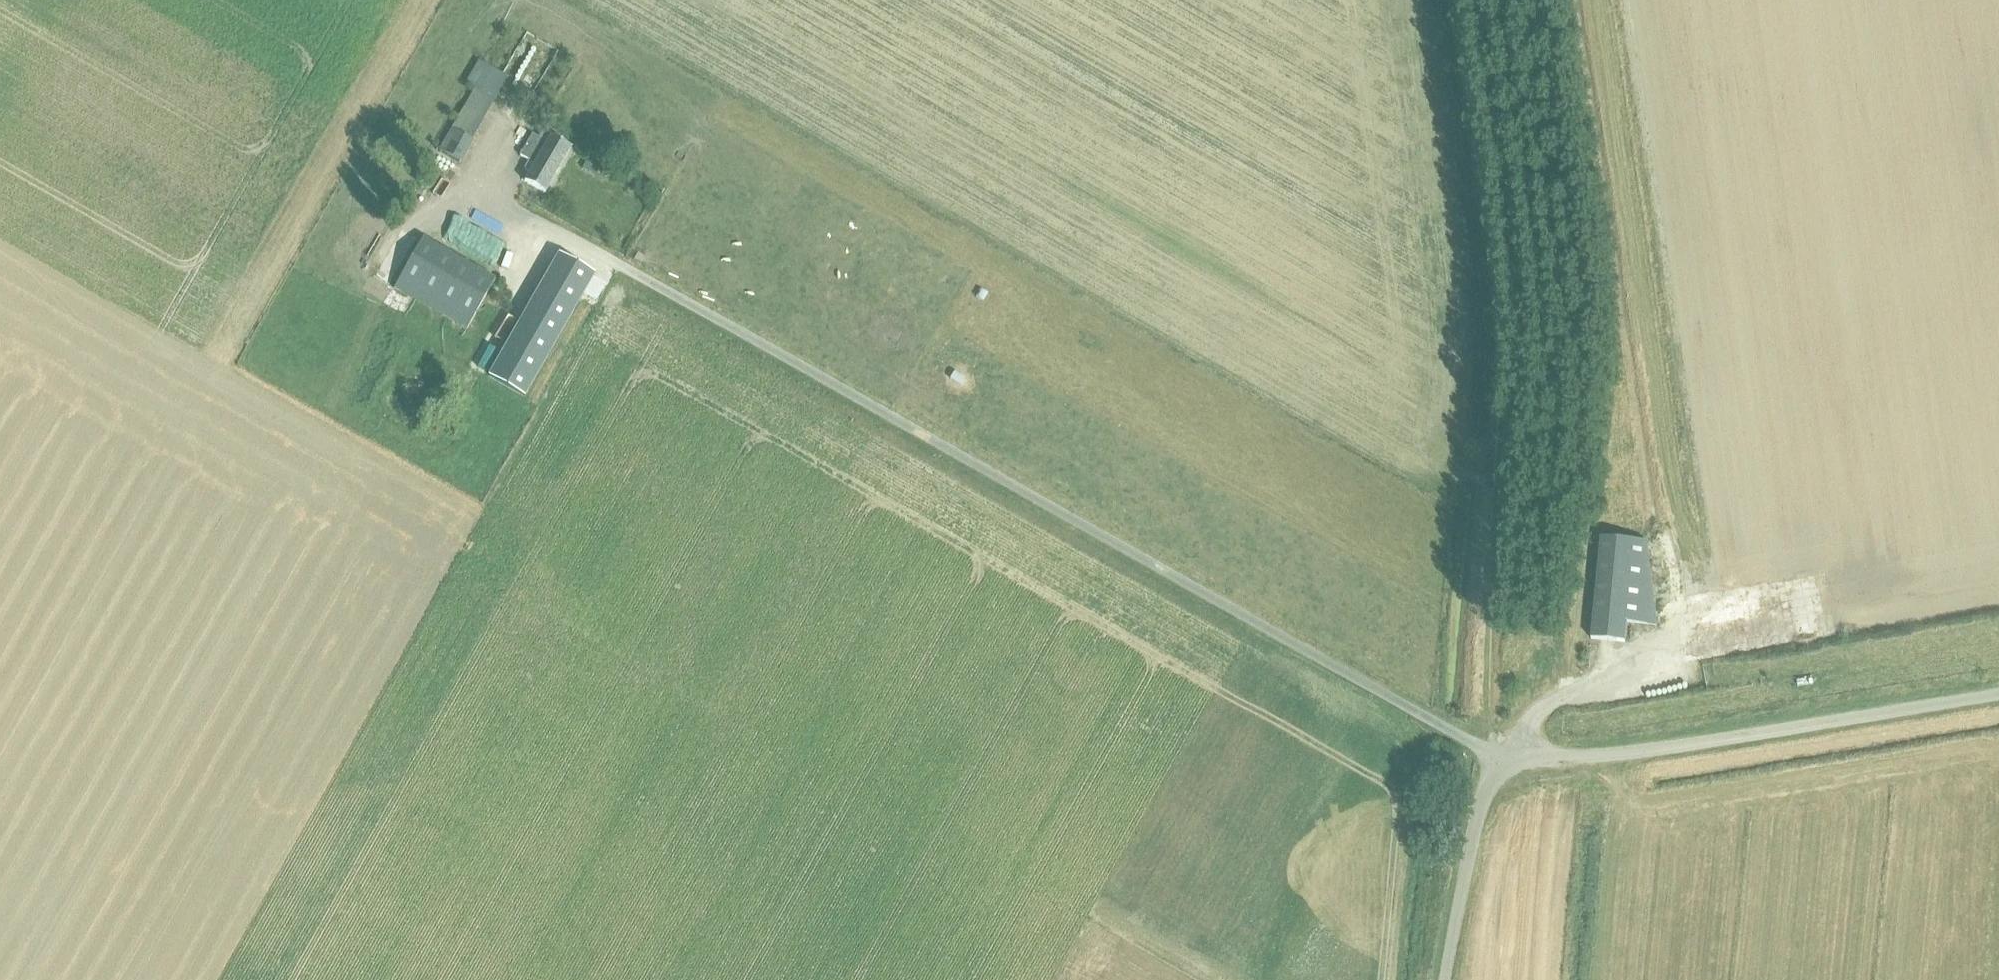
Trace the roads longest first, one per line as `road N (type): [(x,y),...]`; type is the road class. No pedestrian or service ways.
road 1 (unclassified): [(1493,751),(618,262)]
road 2 (track): [(1493,751),(1458,715),(1489,298),(1448,0)]
road 3 (unclassified): [(1493,751),(1663,748),(1998,693)]
road 4 (unclassified): [(1446,979),(1493,751)]

